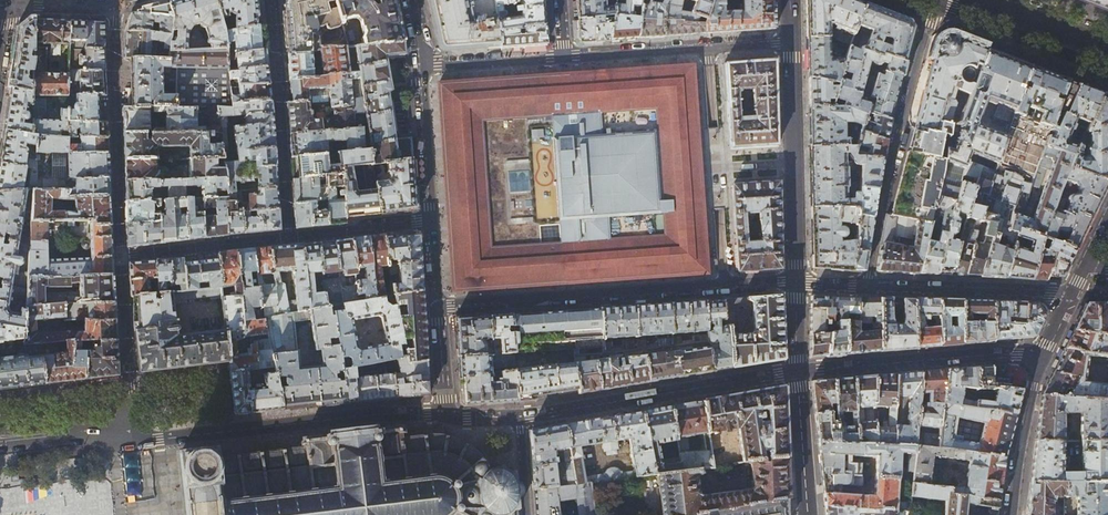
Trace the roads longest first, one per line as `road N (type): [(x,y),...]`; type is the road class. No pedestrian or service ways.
road 1 (residential): [(795,283),(438,304)]
road 2 (tertiary): [(445,415),(371,415),(158,439),(133,433)]
road 3 (residential): [(934,0),(867,286)]
road 4 (tertiary): [(796,372),(524,416)]
road 5 (residential): [(116,0),(120,256)]
road 6 (tertiary): [(1041,355),(796,372)]
road 7 (tertiary): [(789,43),(795,283)]
road 8 (residential): [(290,238),(271,0)]
road 9 (residential): [(564,57),(789,43)]
road 10 (residential): [(1070,295),(867,286)]
road 11 (residential): [(120,256),(133,433)]
road 12 (residential): [(290,238),(120,256)]
road 13 (residential): [(1041,355),(1011,514)]
road 14 (residential): [(431,222),(422,65)]
road 15 (tertiary): [(808,514),(796,372)]
road 16 (residential): [(564,57),(422,65)]
road 17 (residential): [(431,222),(290,238)]
road 18 (primary): [(976,0),(1107,51)]

